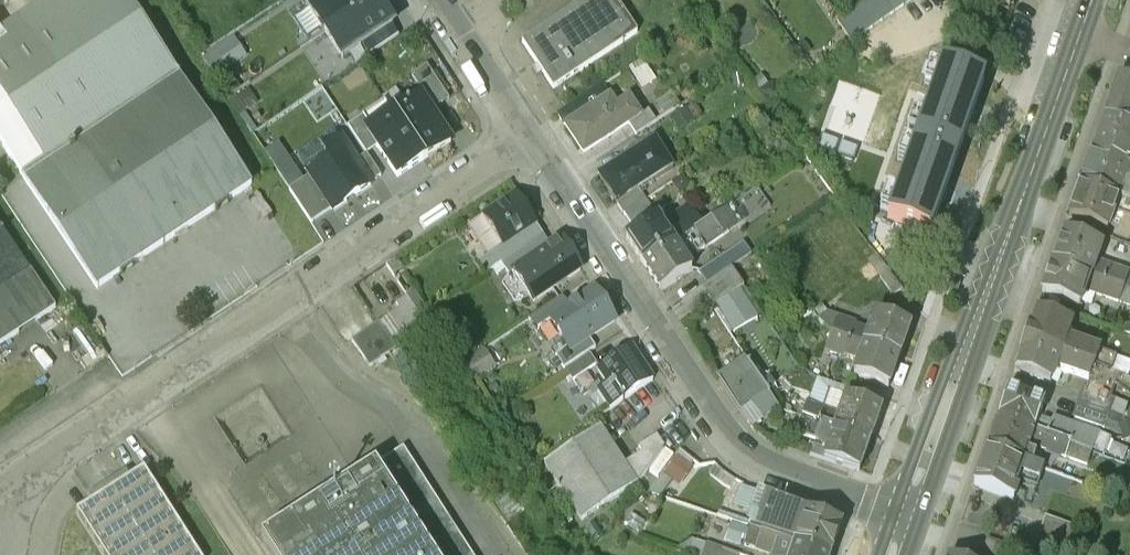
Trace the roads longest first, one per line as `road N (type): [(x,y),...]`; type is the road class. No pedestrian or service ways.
road 1 (unclassified): [(539,135),(28,470),(0,506)]
road 2 (residential): [(539,135),(740,457),(773,477),(905,517)]
road 3 (secondary): [(1081,35),(905,517)]
road 4 (residential): [(465,22),(539,135)]

